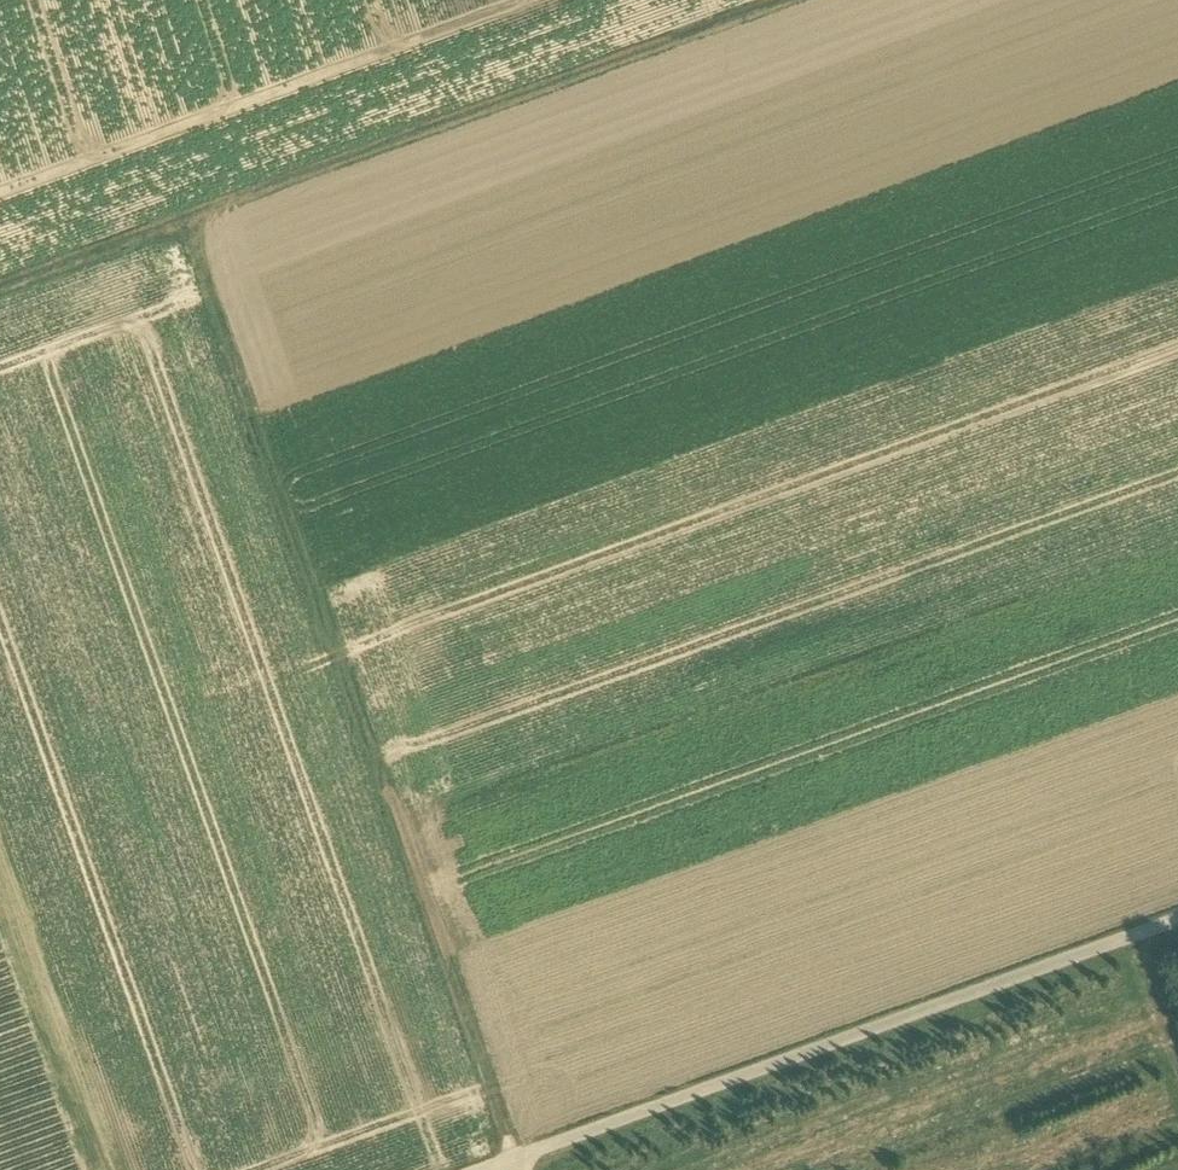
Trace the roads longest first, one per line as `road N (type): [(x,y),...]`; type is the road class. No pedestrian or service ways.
road 1 (track): [(201,236),(532,1169)]
road 2 (track): [(0,310),(823,0)]
road 3 (track): [(549,1169),(1177,940)]

